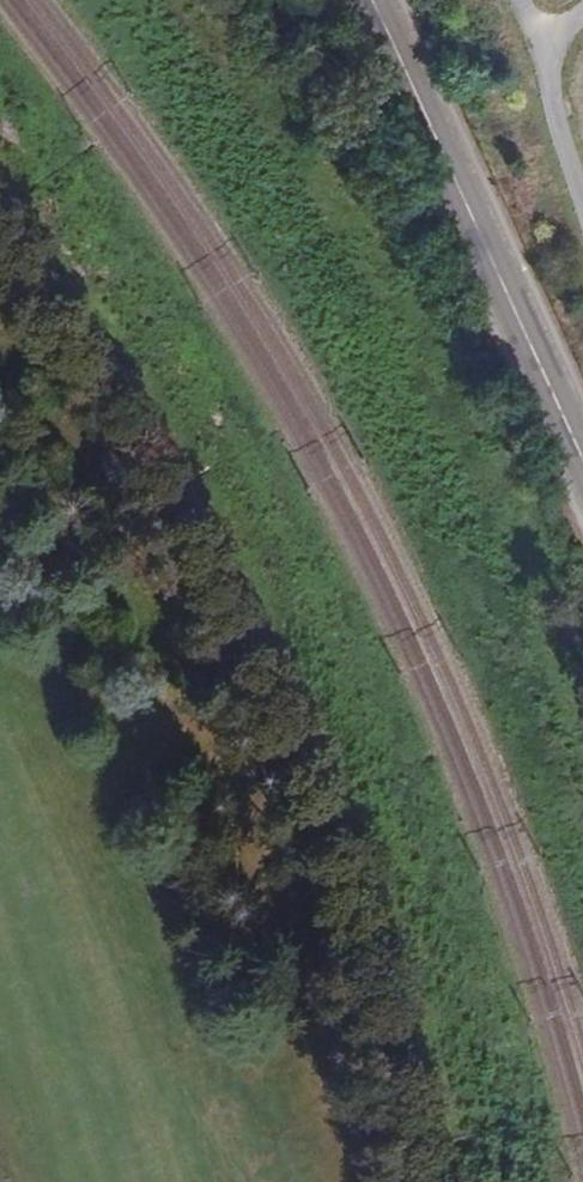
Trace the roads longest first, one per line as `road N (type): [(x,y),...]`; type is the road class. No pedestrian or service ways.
road 1 (secondary): [(373,1),(582,464)]

